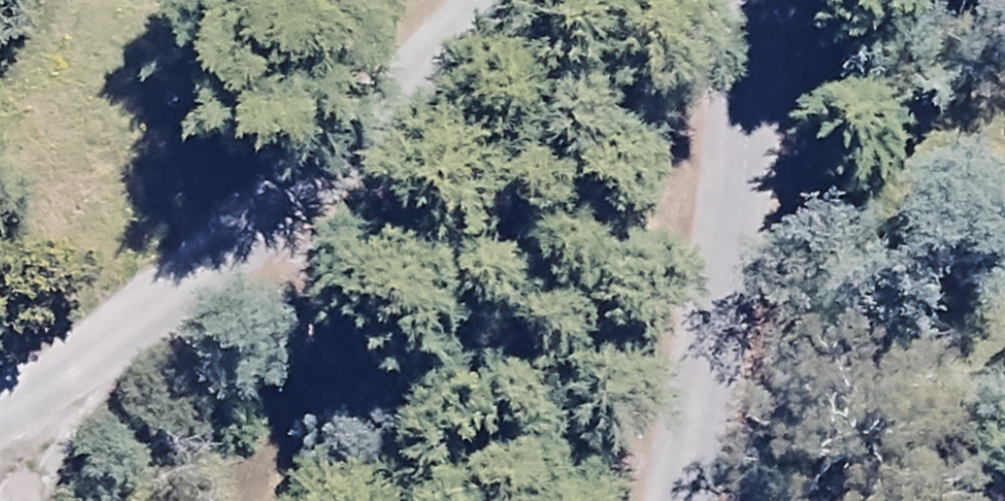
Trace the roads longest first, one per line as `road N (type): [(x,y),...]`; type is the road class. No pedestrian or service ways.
road 1 (unclassified): [(0,126),(858,96)]
road 2 (residential): [(174,500),(863,468)]
road 3 (residential): [(858,96),(863,468)]
road 4 (residential): [(863,468),(1004,476)]

